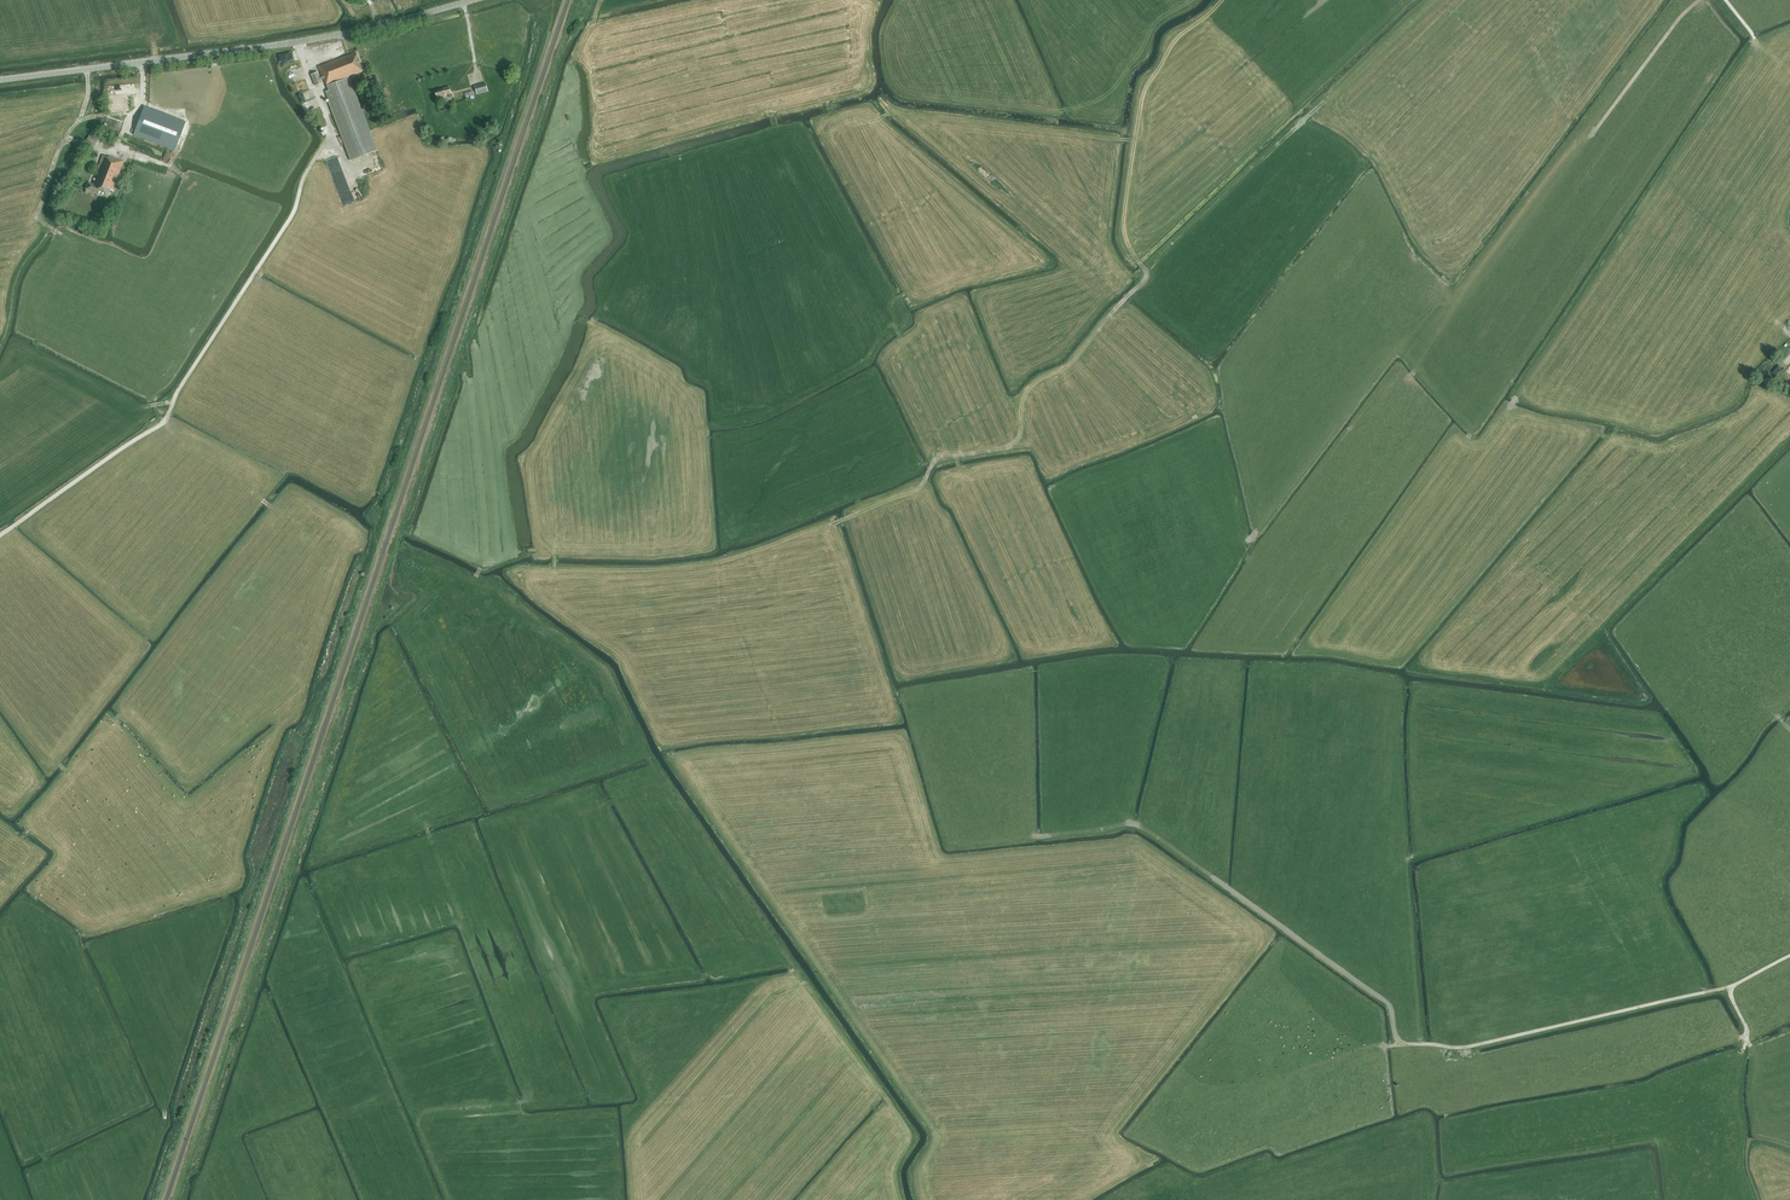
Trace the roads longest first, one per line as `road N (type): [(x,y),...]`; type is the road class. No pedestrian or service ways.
road 1 (track): [(0,535),(166,421),(292,215),(331,128)]
road 2 (tertiary): [(0,80),(300,41),(472,0)]
road 3 (track): [(1789,956),(1732,986),(1471,1046),(1383,1047)]
road 4 (track): [(1406,1045),(1389,1004),(1216,879)]
road 5 (track): [(59,233),(37,216),(59,149),(83,114),(87,69)]
road 6 (track): [(1596,130),(1700,0)]

